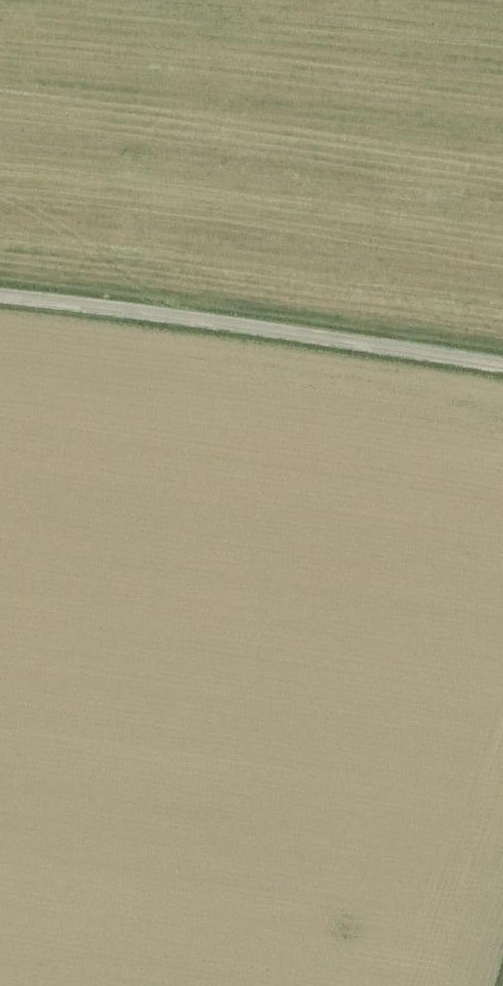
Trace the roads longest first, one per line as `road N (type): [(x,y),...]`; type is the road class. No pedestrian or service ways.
road 1 (unclassified): [(0,298),(502,370)]

